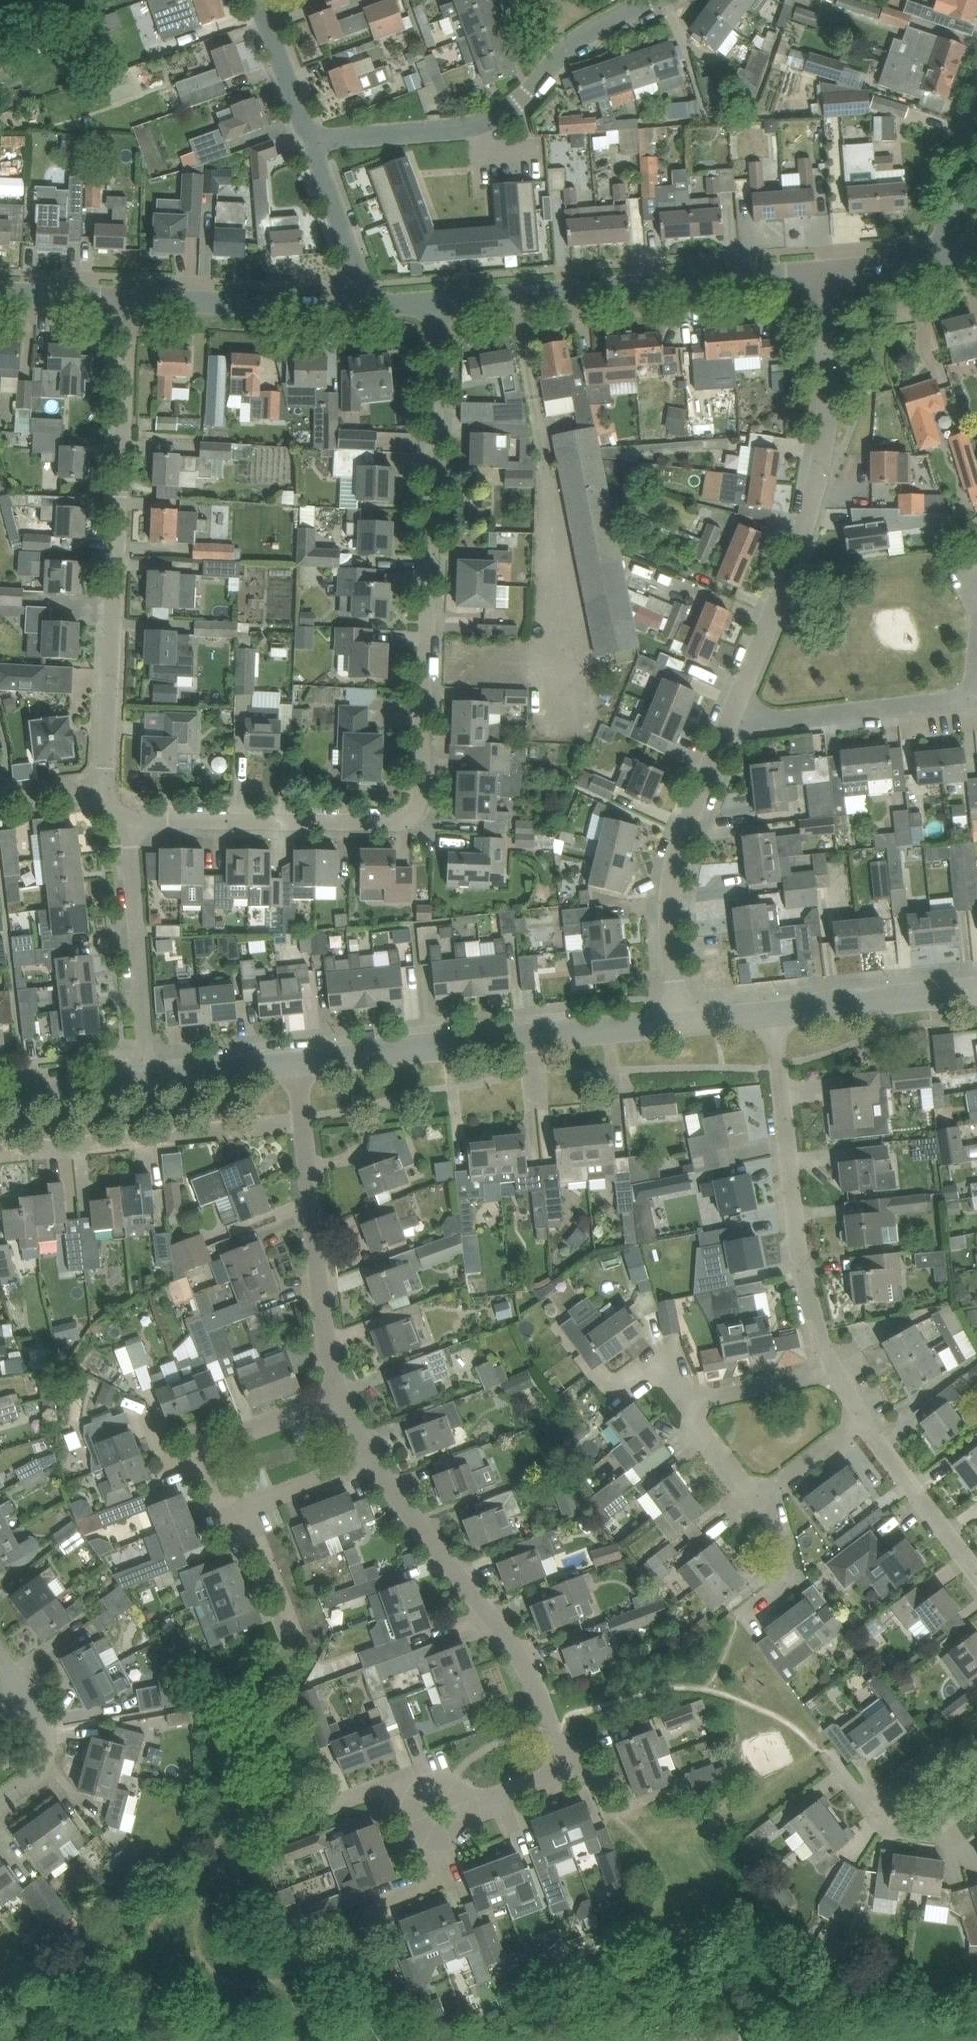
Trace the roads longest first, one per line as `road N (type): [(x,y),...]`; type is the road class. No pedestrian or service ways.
road 1 (residential): [(134,822),(418,817),(429,777),(442,302)]
road 2 (residential): [(105,790),(131,300)]
road 3 (residential): [(734,720),(796,570),(821,478),(830,415),(822,271)]
road 4 (residential): [(308,141),(462,129),(503,116),(592,38),(676,0)]
road 5 (unclassified): [(301,1069),(686,1026)]
road 6 (residential): [(442,302),(822,271)]
road 7 (residential): [(569,1773),(511,1636),(373,1461)]
road 8 (residential): [(835,1376),(815,1296),(788,1014)]
road 9 (residential): [(686,1026),(685,856),(734,720)]
road 10 (residential): [(0,1153),(305,1117)]
road 11 (residential): [(345,1401),(332,1352),(305,1117)]
road 12 (residential): [(334,1810),(388,1797),(403,1833),(569,1773)]
road 13 (residential): [(156,1085),(134,822)]
road 14 (residential): [(734,720),(952,703),(976,689)]
road 15 (residential): [(131,300),(362,304)]
road 16 (residential): [(245,1514),(219,1495),(207,1458),(218,1445),(345,1401)]
road 17 (residential): [(976,1574),(866,1420)]
road 18 (unclassified): [(788,1014),(976,993)]
road 19 (residential): [(362,304),(308,141)]
road 20 (unclassified): [(0,1102),(156,1085)]
road 21 (residential): [(683,1403),(835,1376)]
road 22 (residential): [(308,141),(258,0)]
road 23 (residential): [(739,1620),(783,1590),(789,1572),(761,1502)]
road 24 (unclassified): [(156,1085),(301,1069)]
road 25 (residential): [(245,1514),(373,1461)]
road 26 (residential): [(0,1805),(33,1781),(48,1754),(14,1699)]
road 27 (residential): [(761,1502),(866,1420)]
road 28 (residential): [(0,293),(131,300)]
road 29 (residential): [(285,1636),(245,1514)]
road 30 (residential): [(943,261),(976,137)]
road 31 (residential): [(761,1502),(683,1403)]
road 32 (residential): [(822,271),(943,261)]

